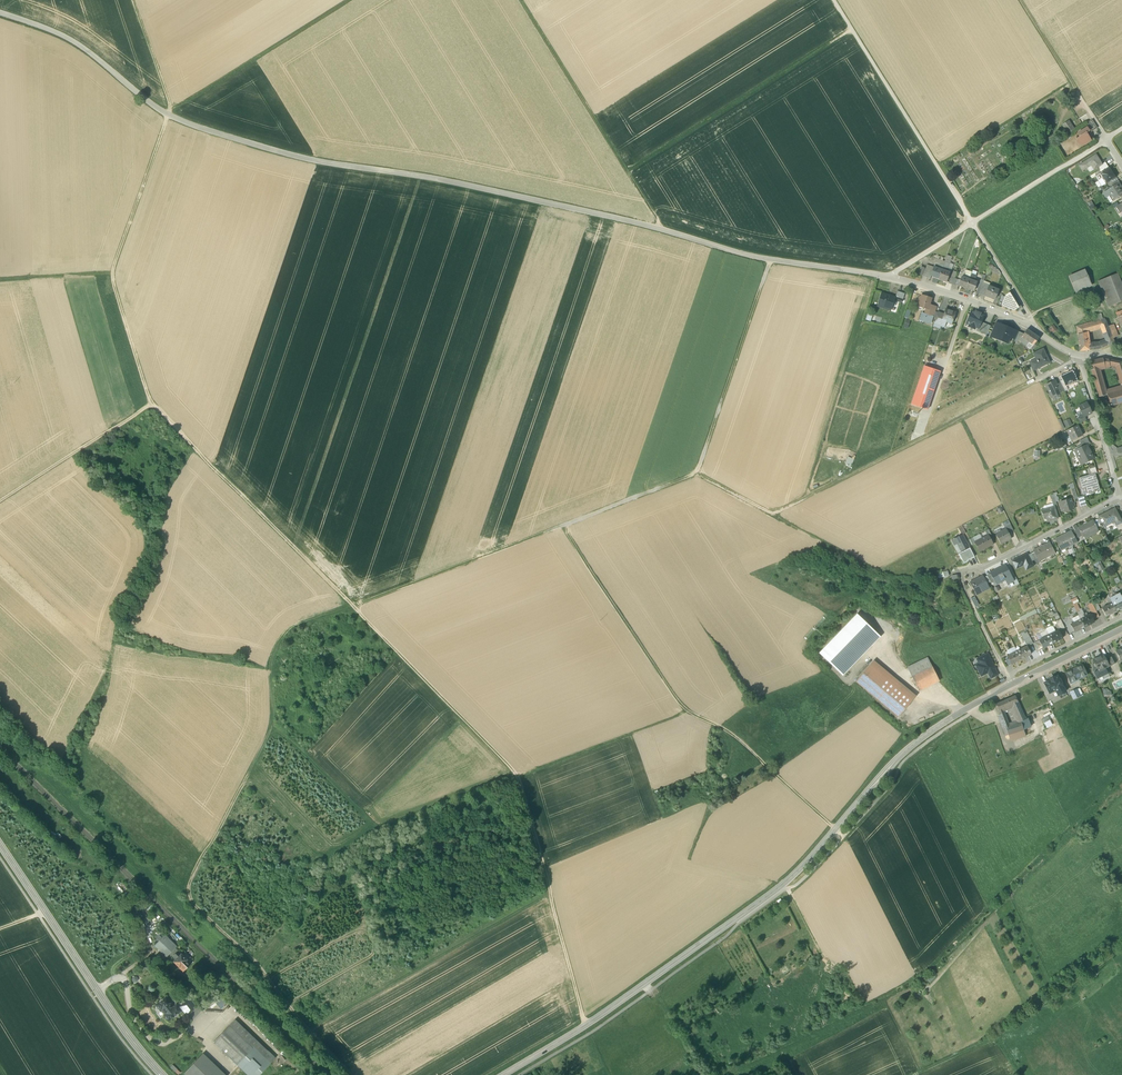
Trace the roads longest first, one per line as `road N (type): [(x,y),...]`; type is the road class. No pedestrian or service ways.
road 1 (track): [(135,0),(171,109),(113,282),(151,405),(354,606),(695,478),(769,260)]
road 2 (unclassified): [(0,13),(85,49),(154,106),(195,127),(314,160),(635,222),(756,258),(839,268)]
road 3 (track): [(587,1023),(518,776),(354,606),(300,623),(277,647),(273,722),(206,855)]
road 4 (tertiary): [(504,1074),(785,882),(905,751),(1013,684)]
road 5 (track): [(836,829),(736,737),(688,712),(564,526)]
road 6 (track): [(773,517),(962,418),(1025,547)]
road 7 (track): [(852,30),(628,172),(659,228)]
road 8 (residential): [(1120,498),(960,575),(1013,684)]
road 9 (track): [(273,719),(388,826),(518,776)]
road 10 (track): [(350,1074),(191,901),(189,888),(206,855)]
road 11 (secondary): [(162,1074),(0,844)]
road 12 (track): [(309,1031),(550,891)]
road 13 (track): [(834,0),(973,223)]
road 14 (residential): [(889,277),(1106,140)]
road 15 (track): [(262,772),(336,850),(290,935),(260,970)]
road 16 (track): [(351,0),(171,111)]
road 17 (residential): [(889,277),(1032,326),(1084,356)]
road 18 (track): [(520,0),(628,172)]
road 19 (track): [(1121,947),(996,1037),(1023,1074)]
road 20 (track): [(695,478),(866,568)]
road 21 (track): [(518,777),(688,712)]
road 22 (track): [(0,501),(151,405)]
road 23 (track): [(1106,140),(1019,0)]
road 24 (residential): [(1120,498),(1084,356)]
road 25 (track): [(968,301),(922,430)]
road 26 (tertiary): [(1013,684),(1121,629)]

